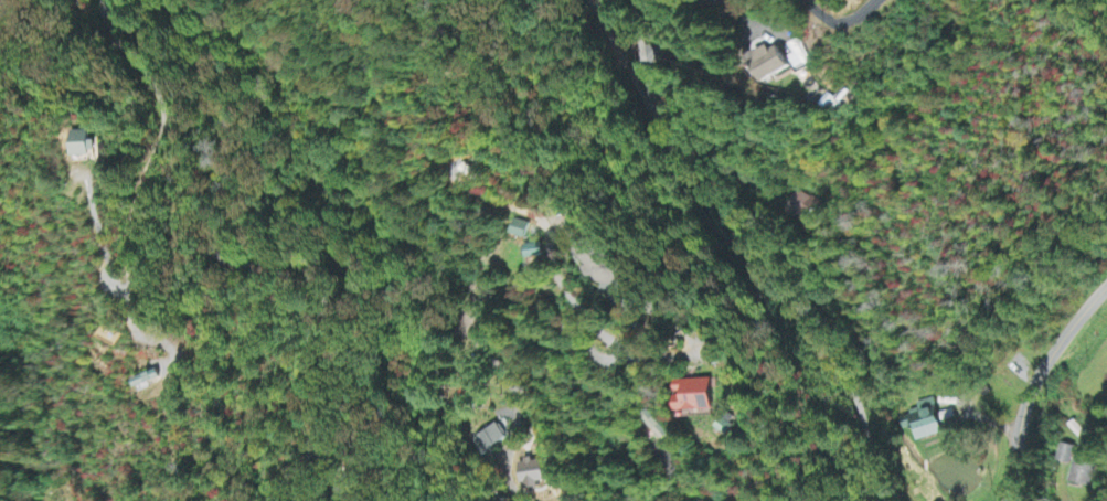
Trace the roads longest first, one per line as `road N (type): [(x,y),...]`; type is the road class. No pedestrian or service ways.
road 1 (residential): [(506,500),(432,420),(343,284),(277,156),(192,85),(179,22)]
road 2 (residential): [(628,0),(642,70),(684,190),(707,223),(775,279),(852,386),(887,500)]
road 3 (residential): [(432,420),(454,376),(586,315),(630,350)]
road 4 (residential): [(1000,500),(1022,407),(1042,363),(1106,283)]
road 5 (residential): [(68,0),(179,22),(205,0)]
road 6 (residential): [(289,391),(304,468),(276,500)]

